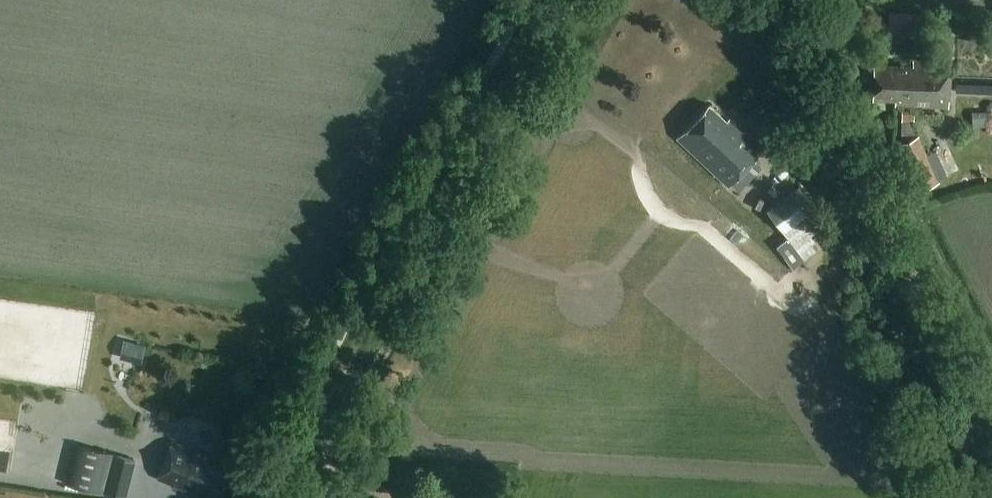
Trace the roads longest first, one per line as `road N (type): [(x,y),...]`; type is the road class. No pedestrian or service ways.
road 1 (primary): [(286,497),(562,0)]
road 2 (unclassified): [(991,429),(828,120),(780,0)]

